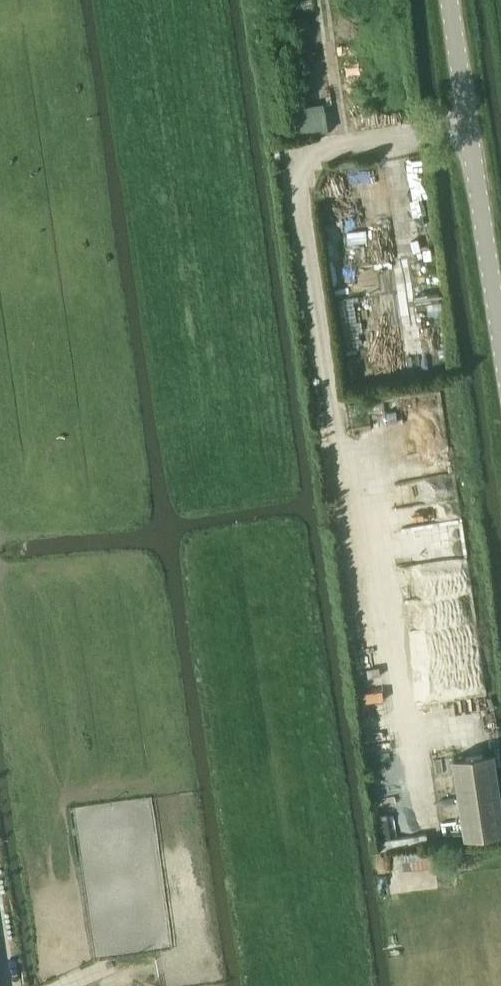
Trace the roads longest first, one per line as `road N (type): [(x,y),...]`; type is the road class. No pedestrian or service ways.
road 1 (unclassified): [(500,336),(451,0)]

